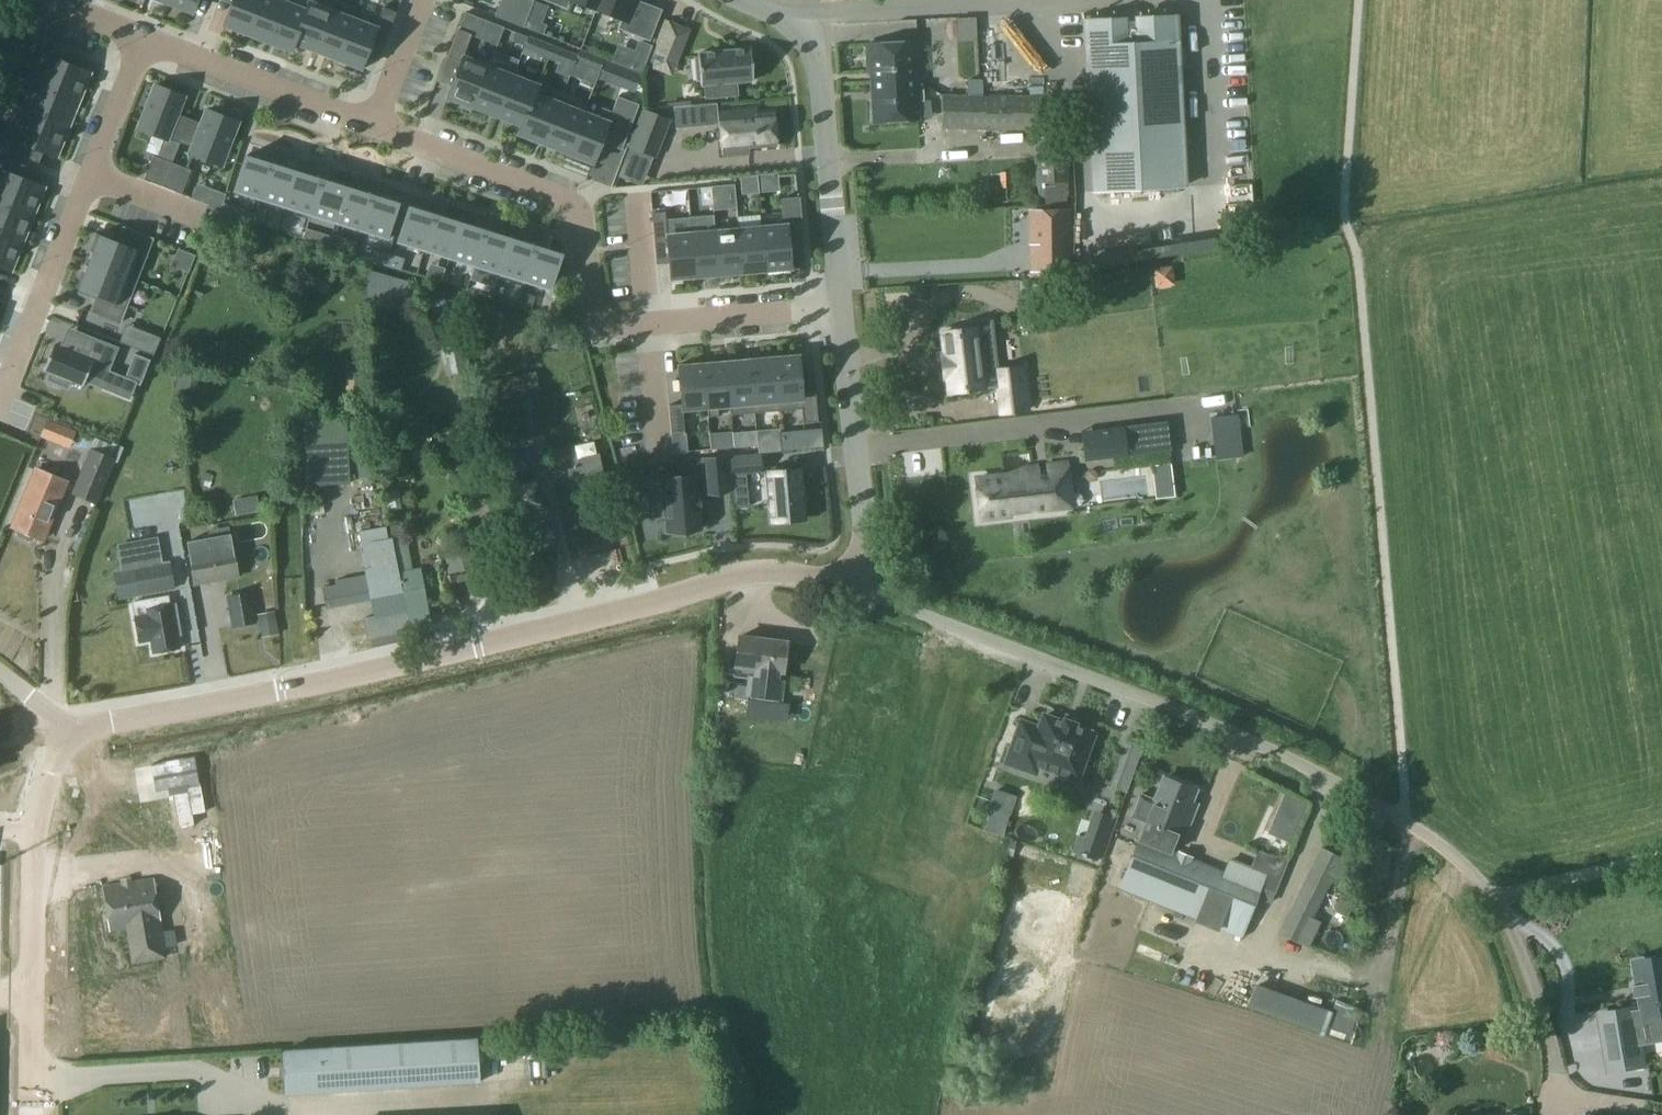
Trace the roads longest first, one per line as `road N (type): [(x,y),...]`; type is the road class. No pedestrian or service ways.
road 1 (unclassified): [(64,733),(449,653),(739,574),(877,586)]
road 2 (unclassified): [(1492,898),(1438,846),(1341,786),(1225,731),(901,607),(877,586)]
road 3 (residential): [(373,124),(566,200),(579,219),(597,311),(616,324),(842,305)]
road 4 (residential): [(0,396),(143,38)]
road 5 (unclassified): [(842,305),(816,45),(783,15),(750,0)]
road 6 (unclassified): [(877,586),(842,305)]
road 7 (unclassified): [(34,994),(33,839),(64,733)]
road 8 (residential): [(143,38),(373,124)]
road 9 (unclassified): [(1551,1114),(1538,994),(1492,898)]
road 10 (unclassified): [(1492,898),(1661,856)]
road 11 (residential): [(373,124),(421,0)]
road 12 (unclassified): [(35,1114),(34,994)]

